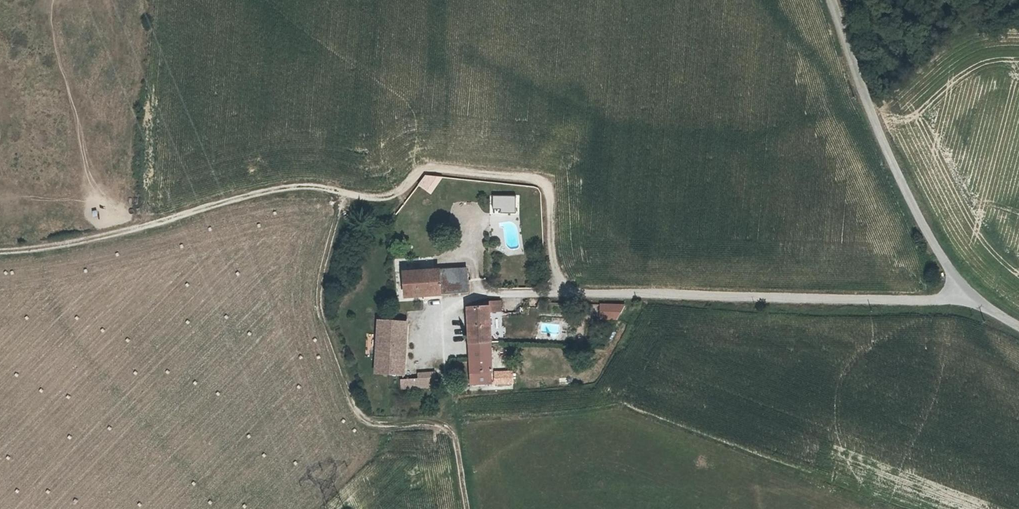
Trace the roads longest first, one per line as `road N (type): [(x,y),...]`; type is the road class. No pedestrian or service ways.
road 1 (track): [(561,295),(550,264),(543,181),(419,172),(396,200),(287,186),(81,240),(0,252)]
road 2 (unclassified): [(511,294),(971,301)]
road 3 (unclassified): [(828,0),(906,201),(942,268),(971,301)]

